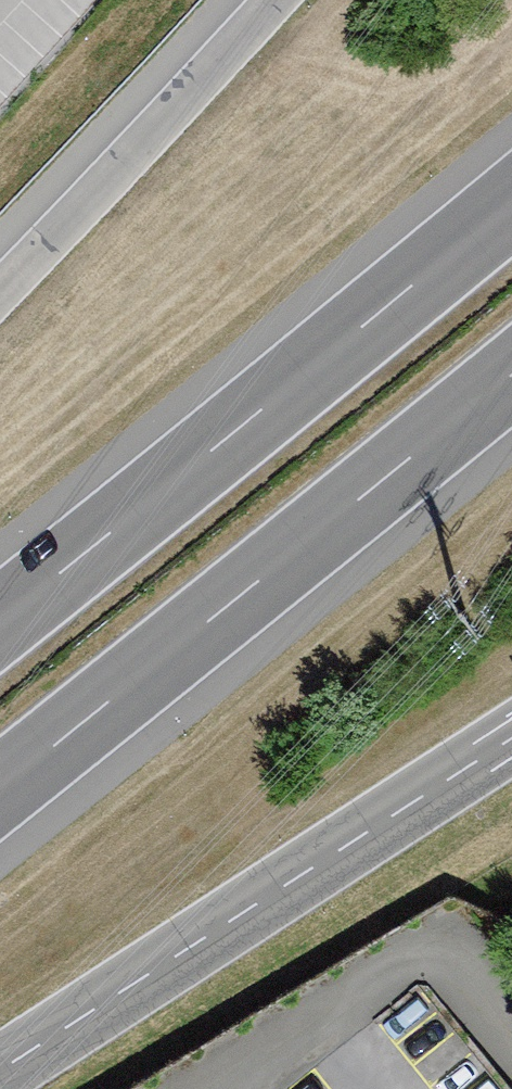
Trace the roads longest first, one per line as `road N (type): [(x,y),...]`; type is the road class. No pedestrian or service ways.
road 1 (motorway): [(511,203),(0,621)]
road 2 (motorway): [(0,789),(511,374)]
road 3 (motorway): [(0,1070),(511,738)]
road 4 (motorway): [(275,0),(0,292)]

